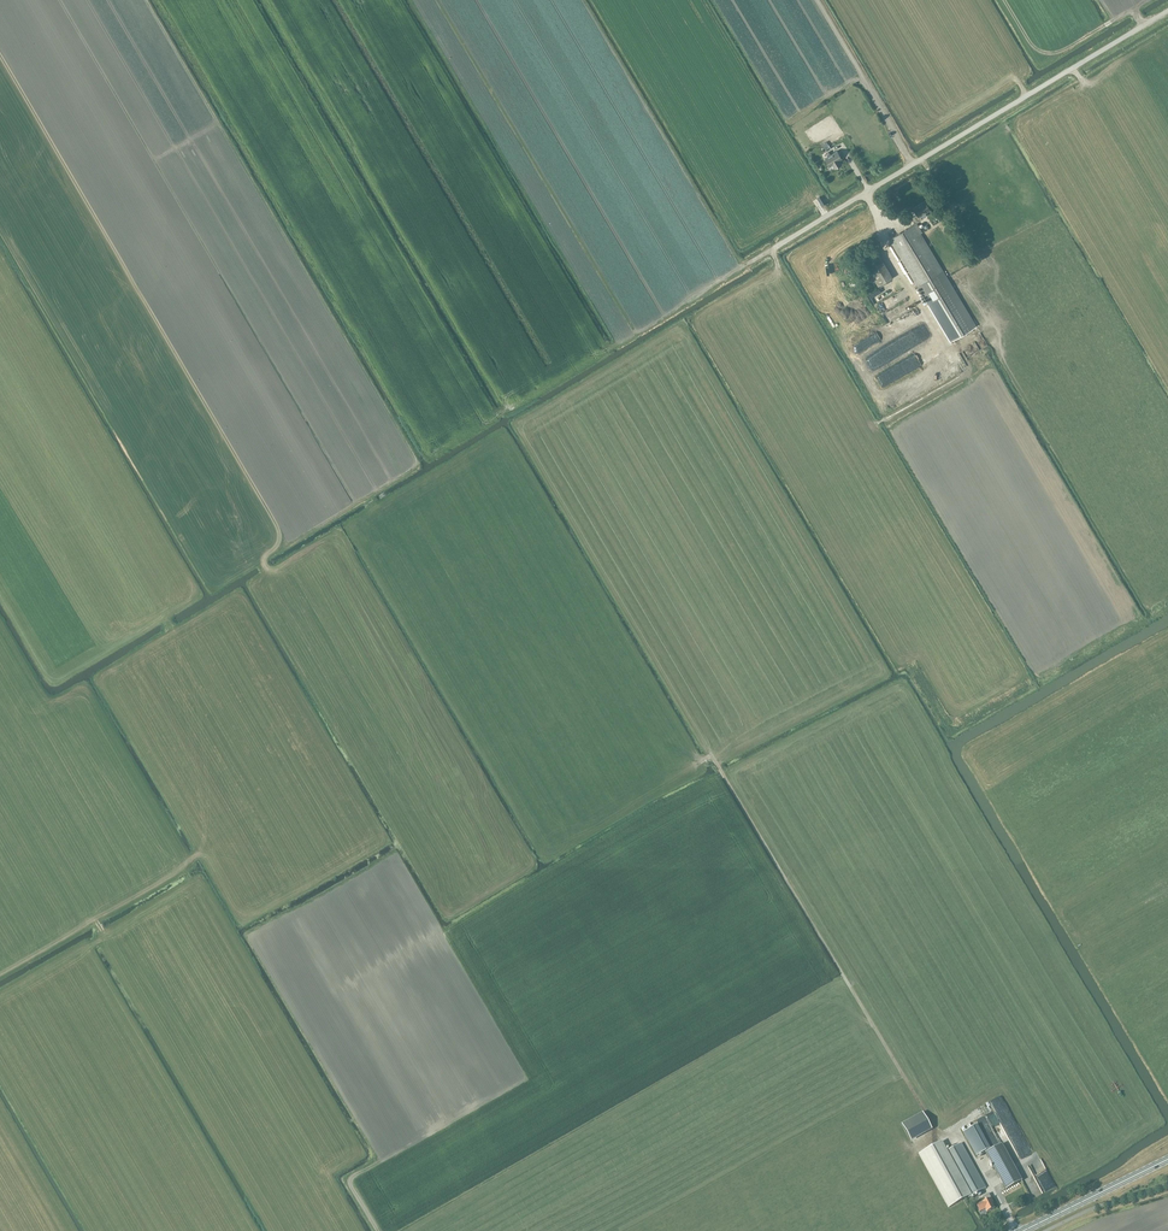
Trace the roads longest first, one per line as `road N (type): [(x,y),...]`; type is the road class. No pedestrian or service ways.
road 1 (unclassified): [(783,243),(1167,10)]
road 2 (track): [(482,425),(783,243)]
road 3 (track): [(817,0),(912,164)]
road 4 (secondary): [(1023,1230),(1167,1159)]

